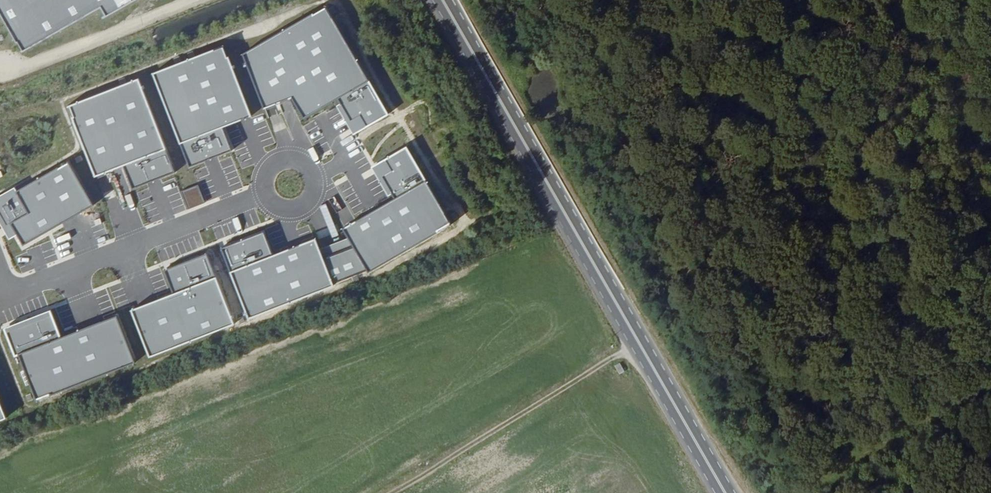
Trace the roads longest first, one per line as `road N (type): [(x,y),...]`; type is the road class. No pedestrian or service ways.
road 1 (primary): [(443,0),(725,492)]
road 2 (track): [(397,492),(640,344)]
road 3 (track): [(804,492),(990,383)]

